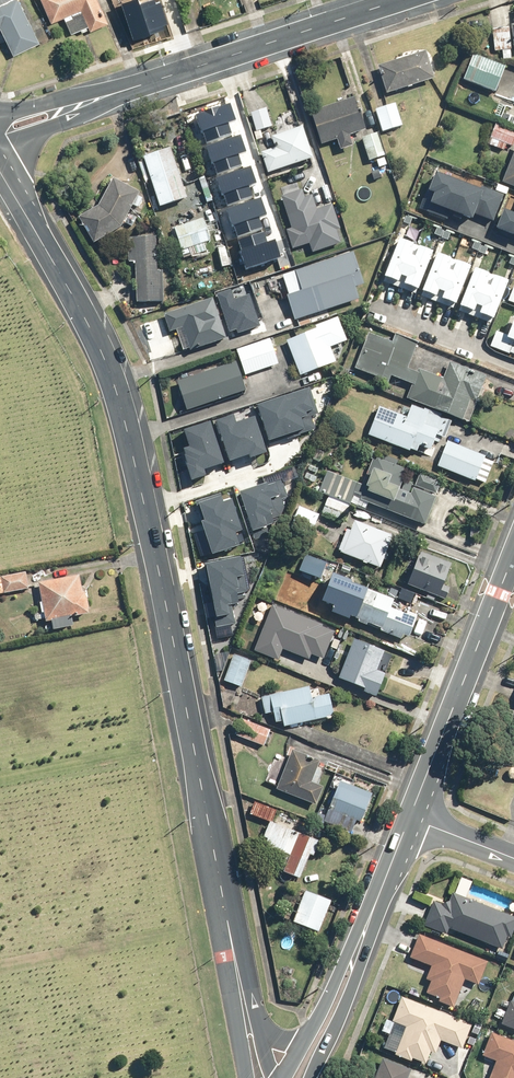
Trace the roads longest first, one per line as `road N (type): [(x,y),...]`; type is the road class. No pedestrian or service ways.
road 1 (tertiary): [(0,173),(99,340),(128,417),(232,949)]
road 2 (tertiary): [(395,0),(0,131)]
road 3 (tertiary): [(513,560),(413,818)]
road 4 (tertiary): [(359,944),(355,980),(310,1077)]
road 5 (tertiary): [(413,818),(359,944)]
road 6 (tertiary): [(245,1077),(232,949)]

